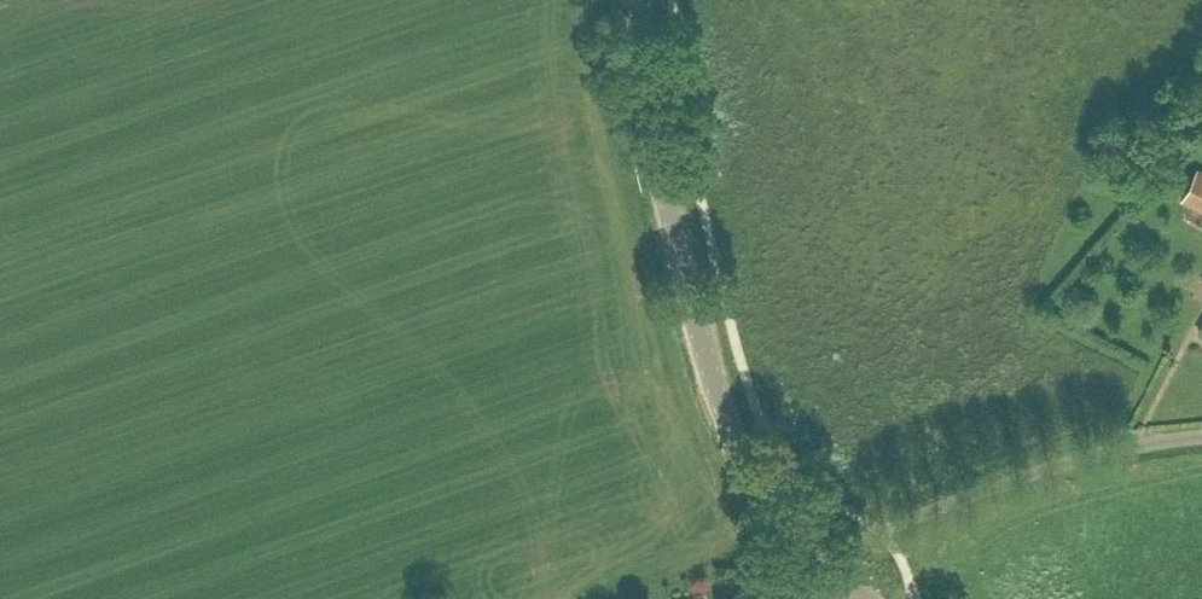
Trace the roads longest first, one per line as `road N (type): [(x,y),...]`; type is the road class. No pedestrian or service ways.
road 1 (tertiary): [(838,571),(778,507),(720,397),(644,110),(638,0)]
road 2 (unclassified): [(838,571),(907,519),(991,486),(1093,454),(1201,434)]

